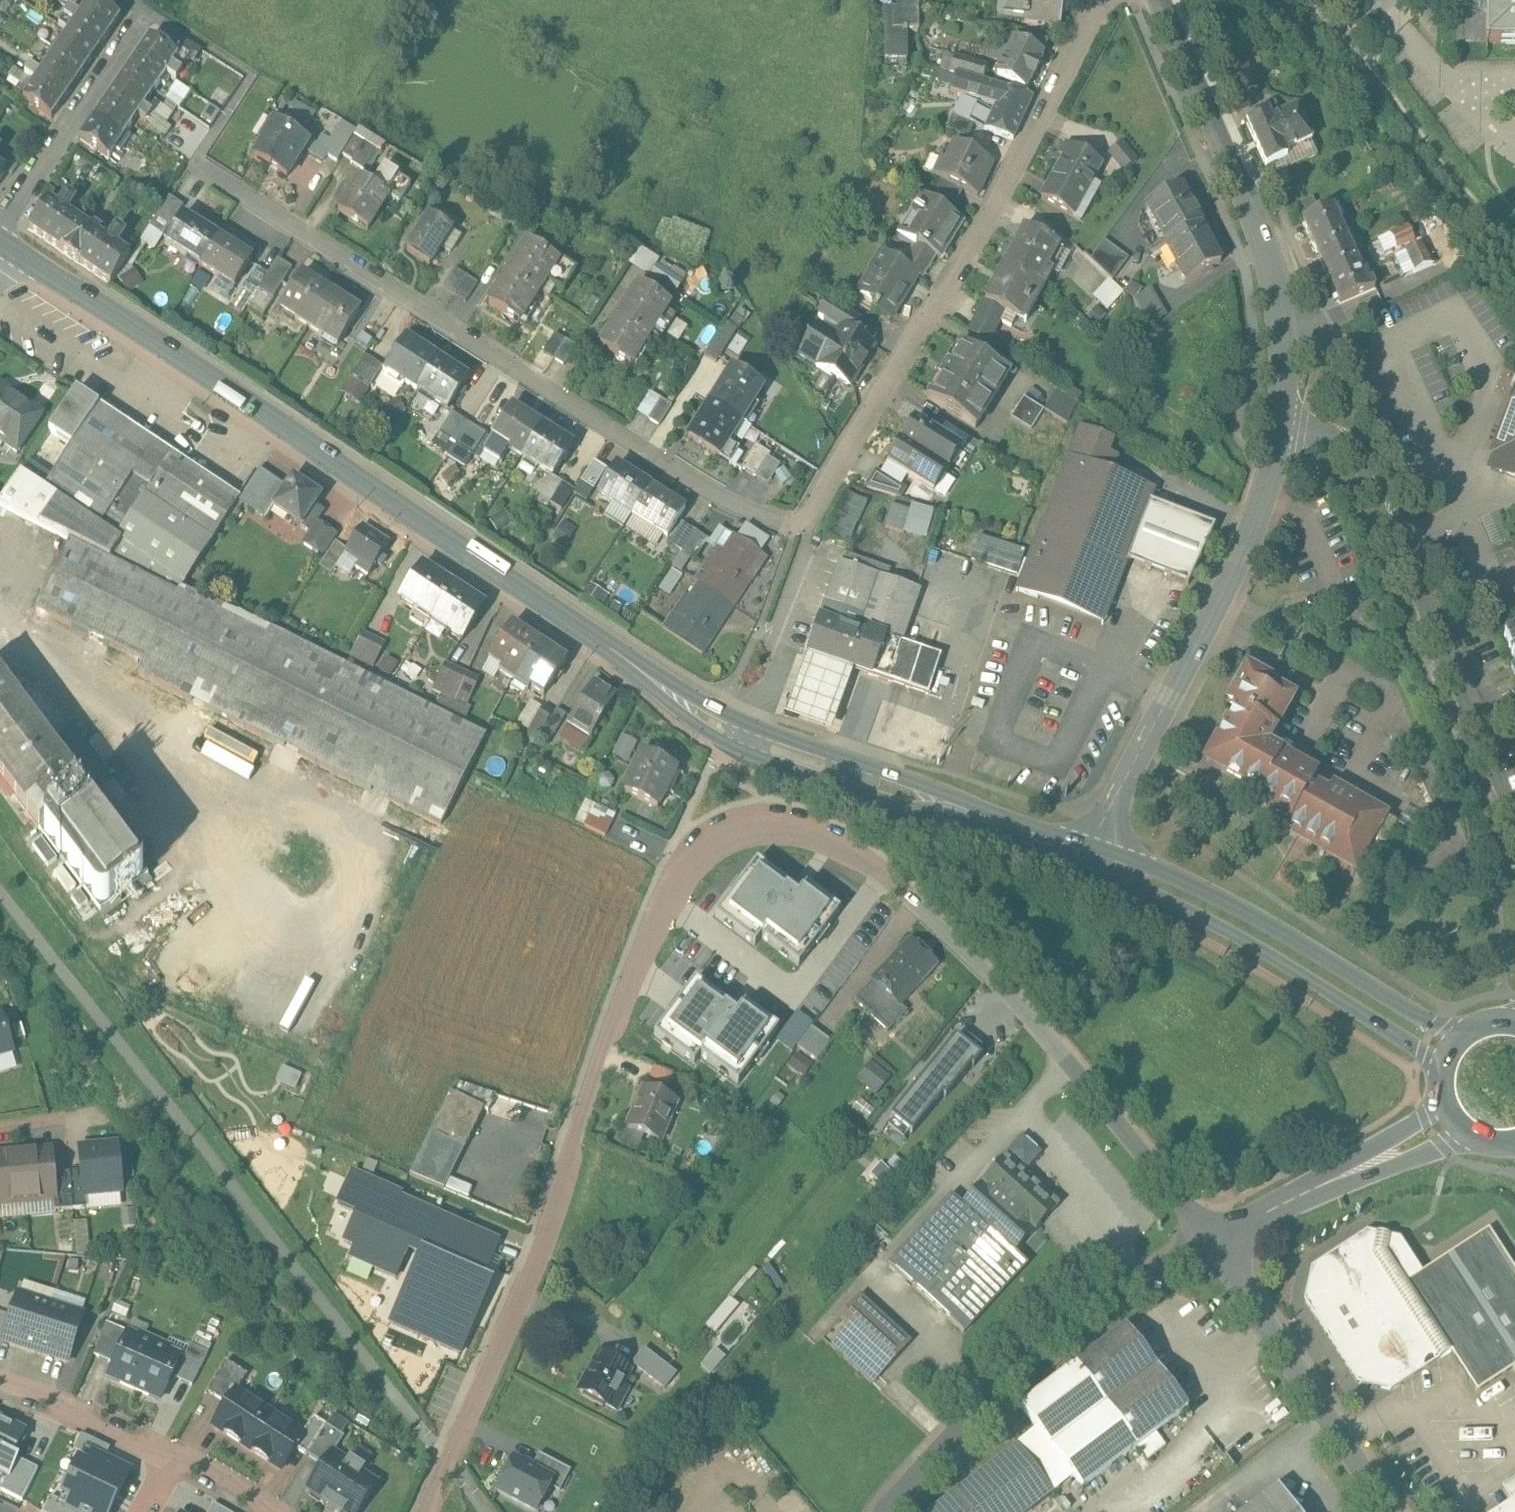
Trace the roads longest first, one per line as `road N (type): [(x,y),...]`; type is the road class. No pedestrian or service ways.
road 1 (residential): [(1208,1244),(1059,1037),(946,919),(834,835),(770,824),(739,828),(691,862),(664,906),(589,1093),(550,1228),(428,1511)]
road 2 (residential): [(1110,0),(823,504),(797,525),(724,499),(676,470),(194,161)]
road 3 (primary): [(0,239),(722,723),(1094,856)]
road 4 (residential): [(1283,425),(1334,435),(1368,461),(1514,815)]
road 5 (residential): [(1094,856),(1273,494),(1283,425)]
road 6 (residential): [(1283,425),(1287,340),(1270,261),(1163,0)]
road 7 (unclassified): [(888,1511),(1034,1347),(1208,1244)]
road 8 (primary): [(1094,856),(1219,913),(1451,1054)]
road 9 (unclassified): [(1208,1244),(1392,1511)]
road 10 (unclassified): [(1456,1119),(1208,1244)]
road 11 (residential): [(0,230),(138,10),(132,0)]
road 12 (residential): [(172,1456),(110,1420),(0,1386)]

